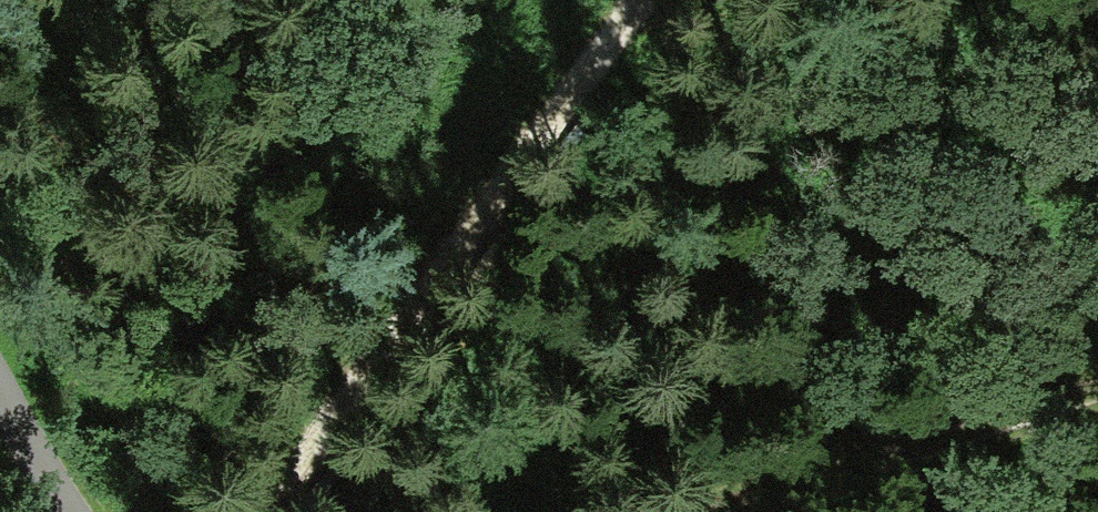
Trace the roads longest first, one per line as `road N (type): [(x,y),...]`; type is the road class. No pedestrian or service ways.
road 1 (track): [(659,0),(276,511)]
road 2 (track): [(1097,380),(681,511)]

